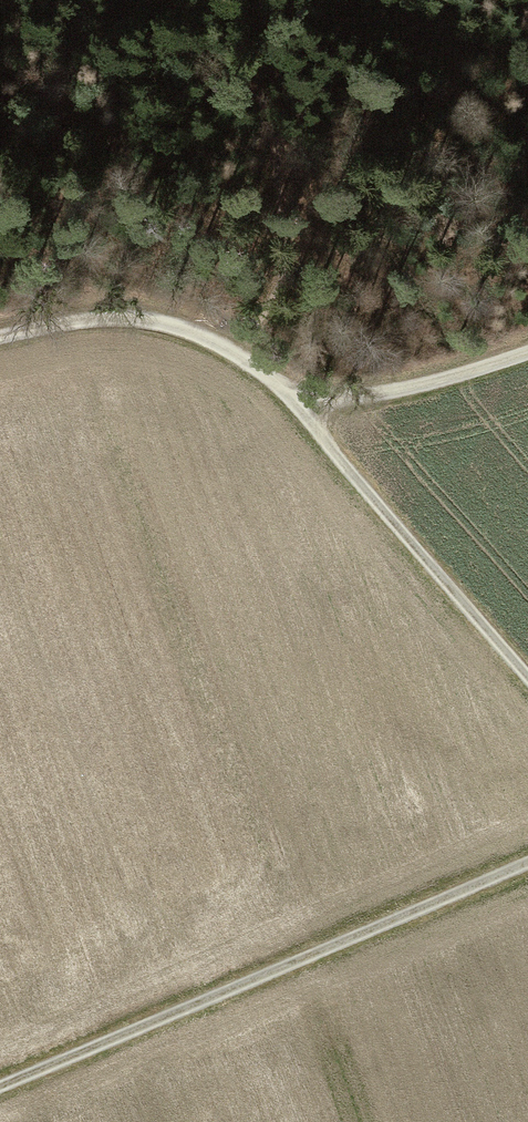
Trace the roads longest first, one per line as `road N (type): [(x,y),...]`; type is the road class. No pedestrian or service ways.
road 1 (track): [(527,676),(298,398),(205,334),(94,320),(0,340)]
road 2 (track): [(527,864),(0,1085)]
road 3 (track): [(298,398),(383,397),(527,355)]

